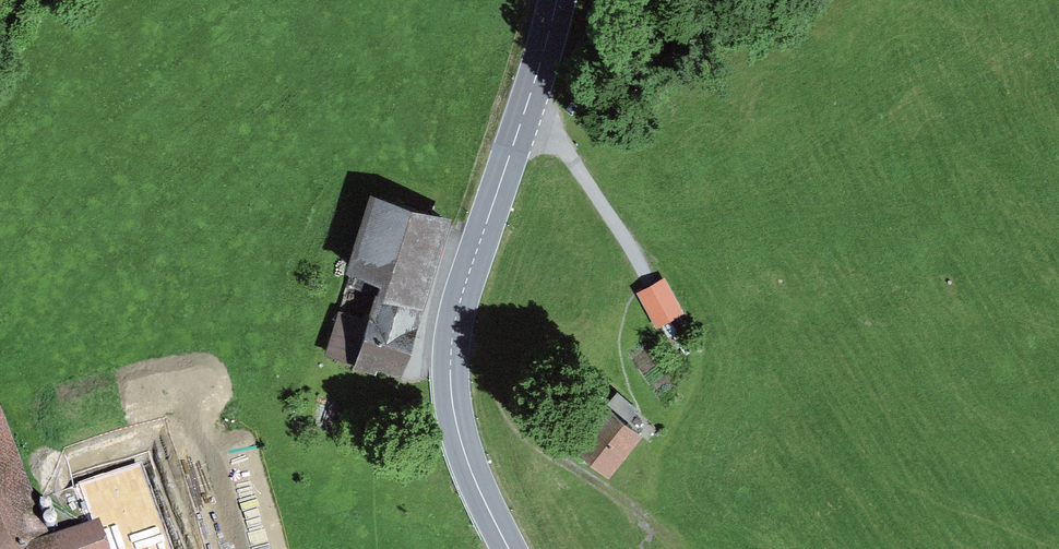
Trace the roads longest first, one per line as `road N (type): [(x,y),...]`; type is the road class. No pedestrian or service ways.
road 1 (secondary): [(558,0),(460,300),(449,360),(462,444),(512,548)]
road 2 (track): [(0,238),(97,125),(184,94),(269,0)]
road 3 (track): [(666,532),(542,445),(474,351),(453,335)]
road 4 (track): [(651,283),(571,159),(519,126)]

